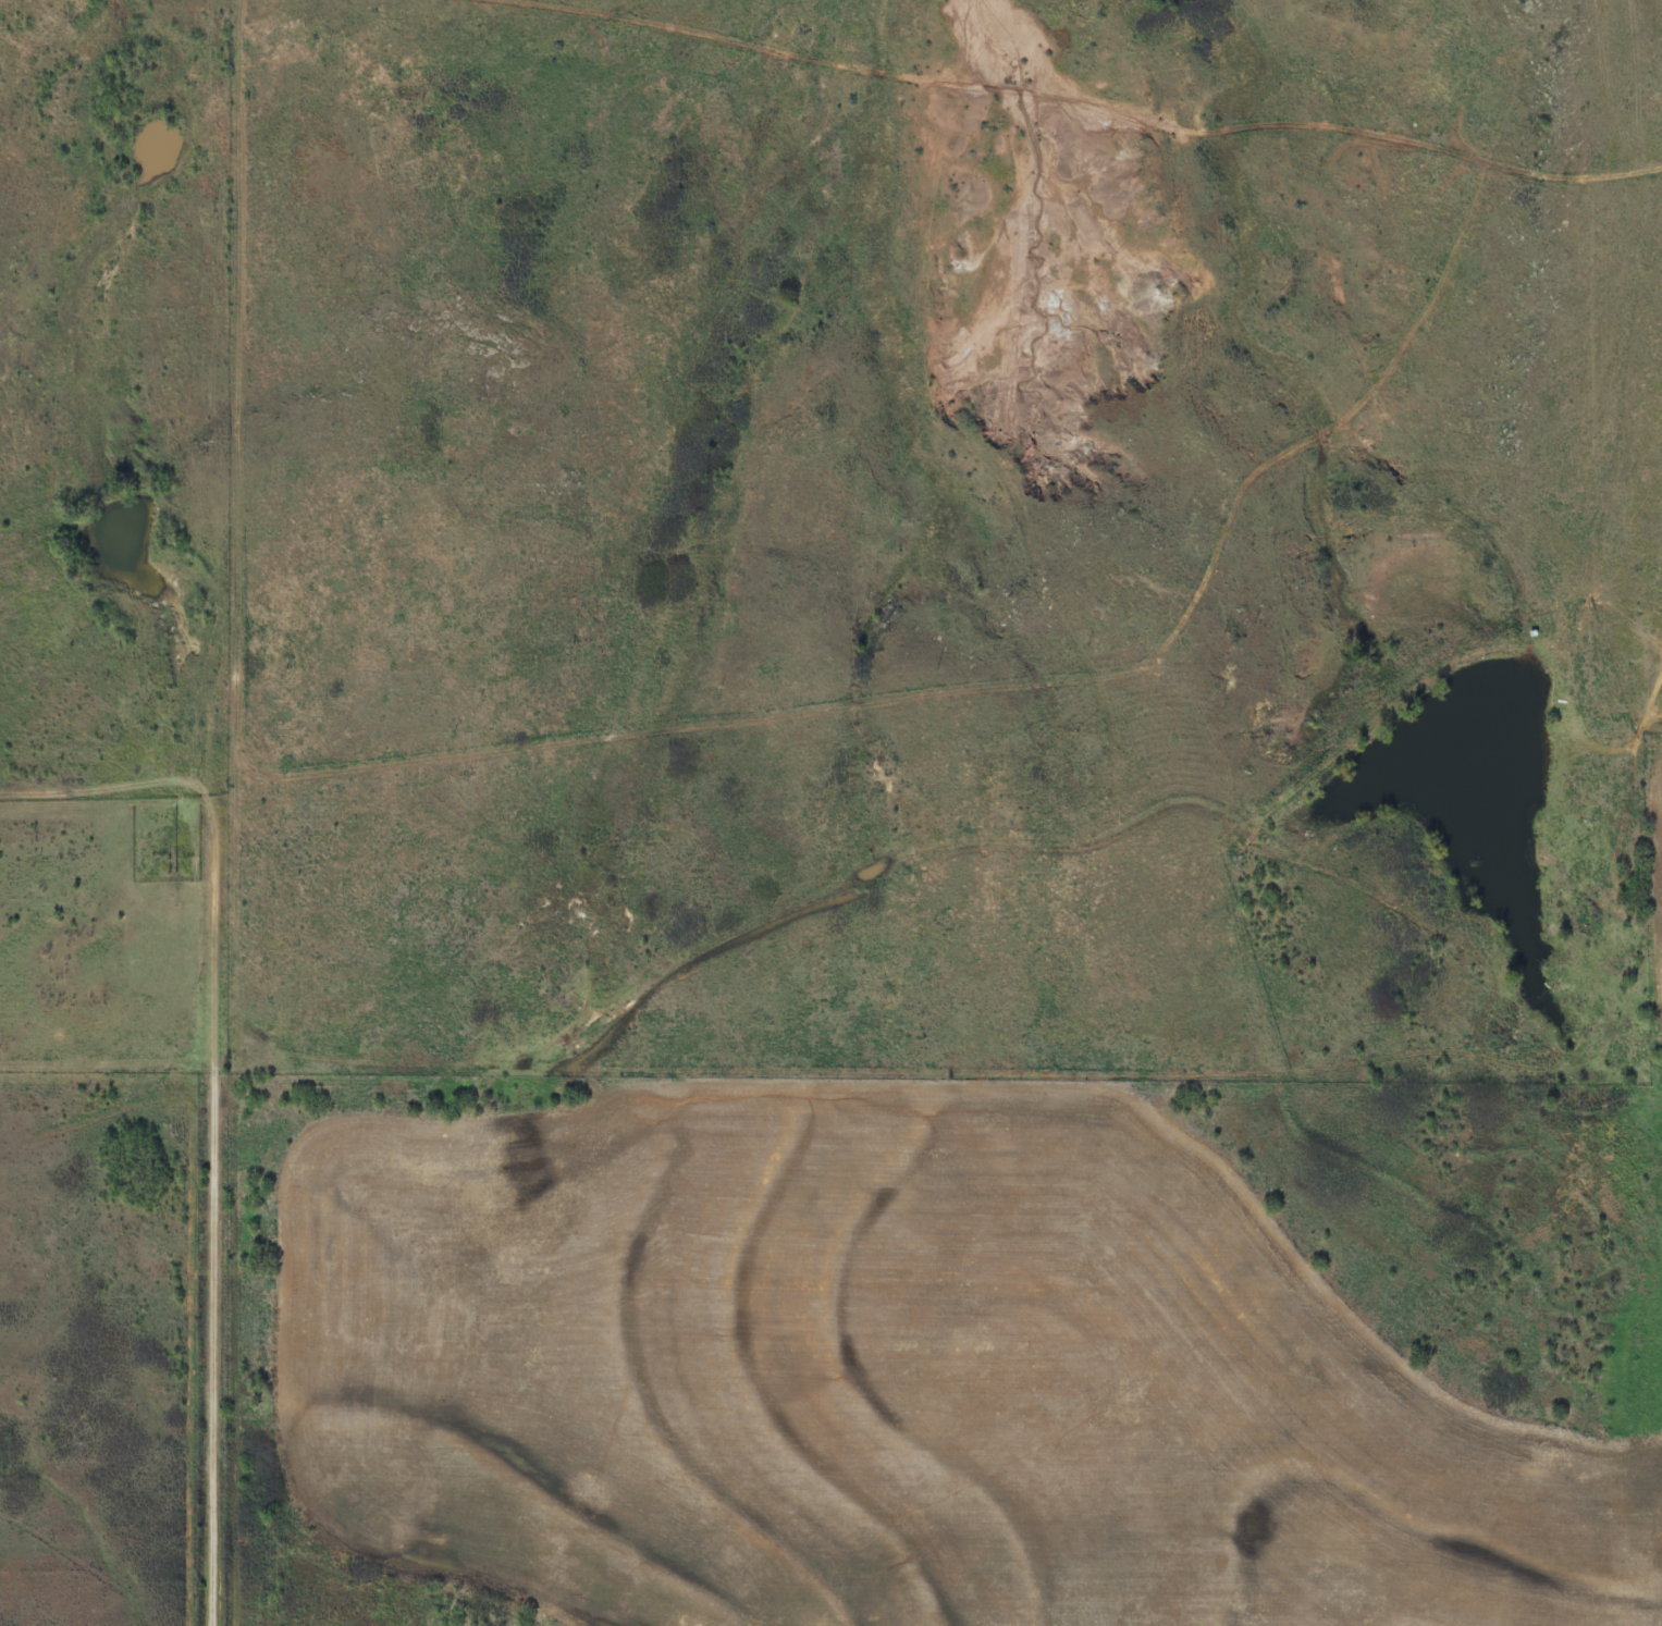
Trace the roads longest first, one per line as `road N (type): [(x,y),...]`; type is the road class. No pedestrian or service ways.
road 1 (residential): [(215,1625),(219,1082)]
road 2 (residential): [(219,1082),(206,832),(183,787),(127,764),(0,751)]
road 3 (residential): [(120,1092),(49,1063),(0,1064)]

